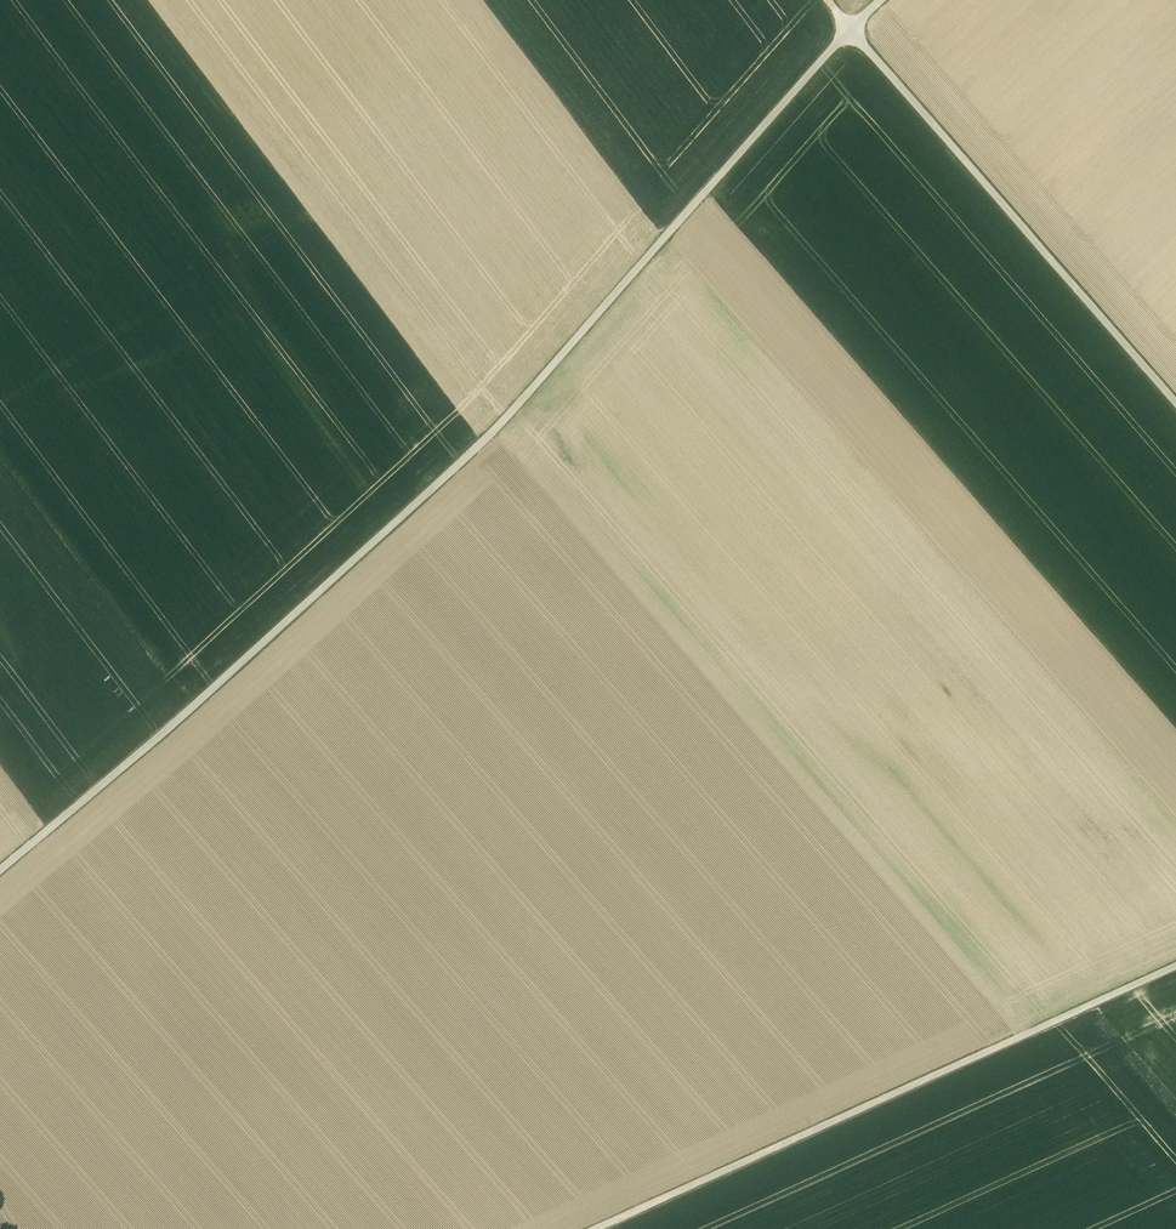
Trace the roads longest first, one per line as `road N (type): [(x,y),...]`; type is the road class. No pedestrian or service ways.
road 1 (track): [(0,870),(475,451),(880,0)]
road 2 (track): [(594,1228),(1175,964)]
road 3 (track): [(829,0),(1175,404)]

